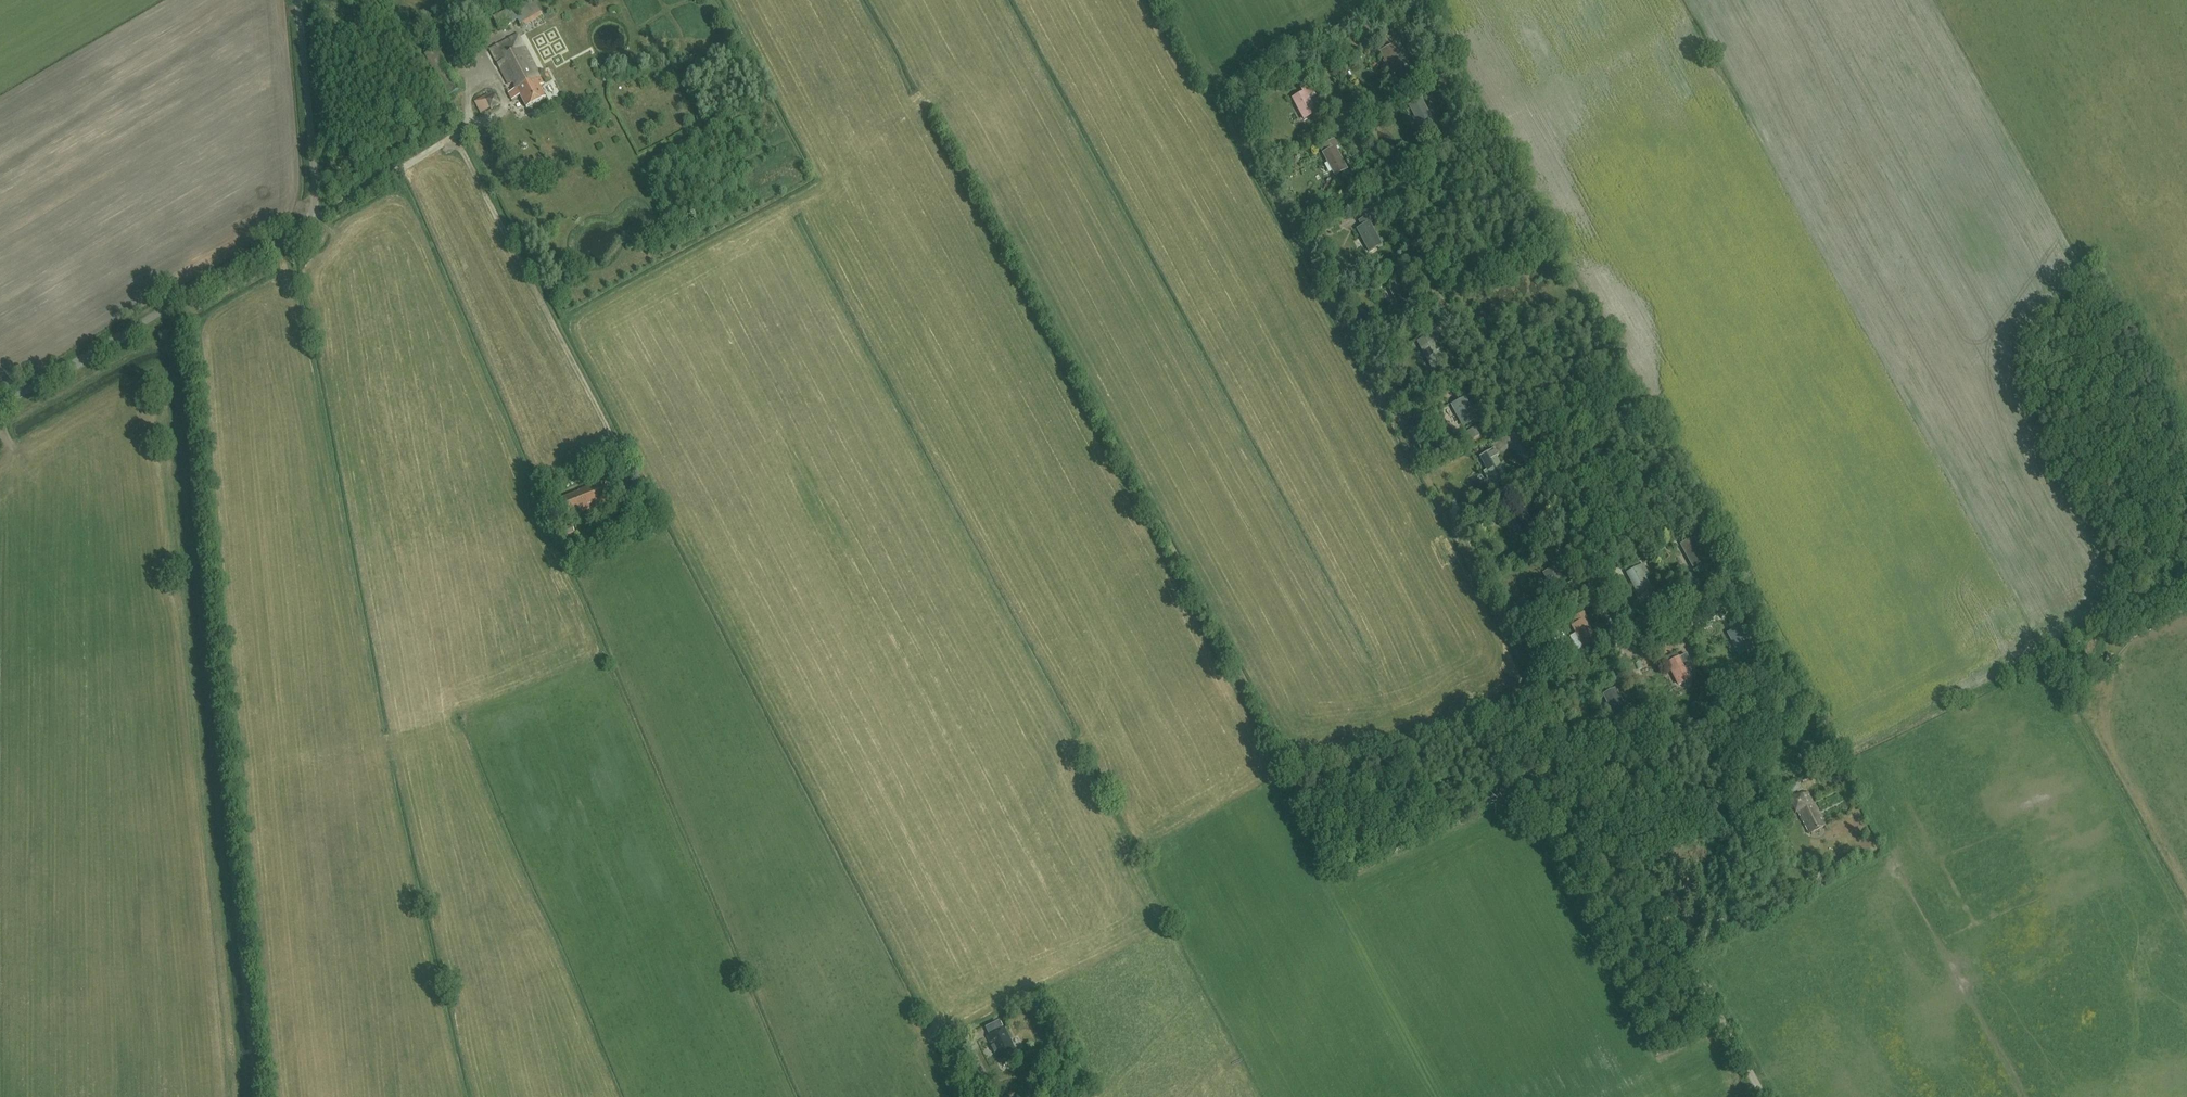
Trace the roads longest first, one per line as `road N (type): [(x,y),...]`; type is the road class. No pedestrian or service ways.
road 1 (unclassified): [(0,405),(298,229),(316,211),(300,0)]

